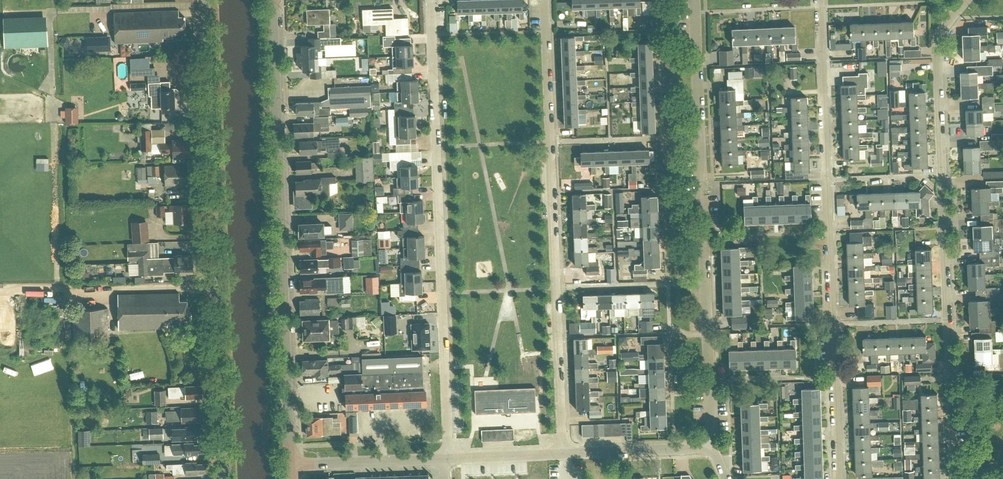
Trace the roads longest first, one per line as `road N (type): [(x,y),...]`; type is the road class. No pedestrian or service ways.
road 1 (residential): [(956,478),(937,46),(967,0)]
road 2 (unclassified): [(224,478),(206,0)]
road 3 (residential): [(836,478),(819,0)]
road 4 (secondary): [(290,463),(273,0)]
road 5 (residential): [(445,458),(430,0)]
road 6 (residential): [(561,452),(544,0)]
road 7 (residential): [(712,446),(695,0)]
road 8 (track): [(217,289),(0,288)]
road 9 (residential): [(290,463),(445,458)]
road 10 (residential): [(561,452),(712,446)]

